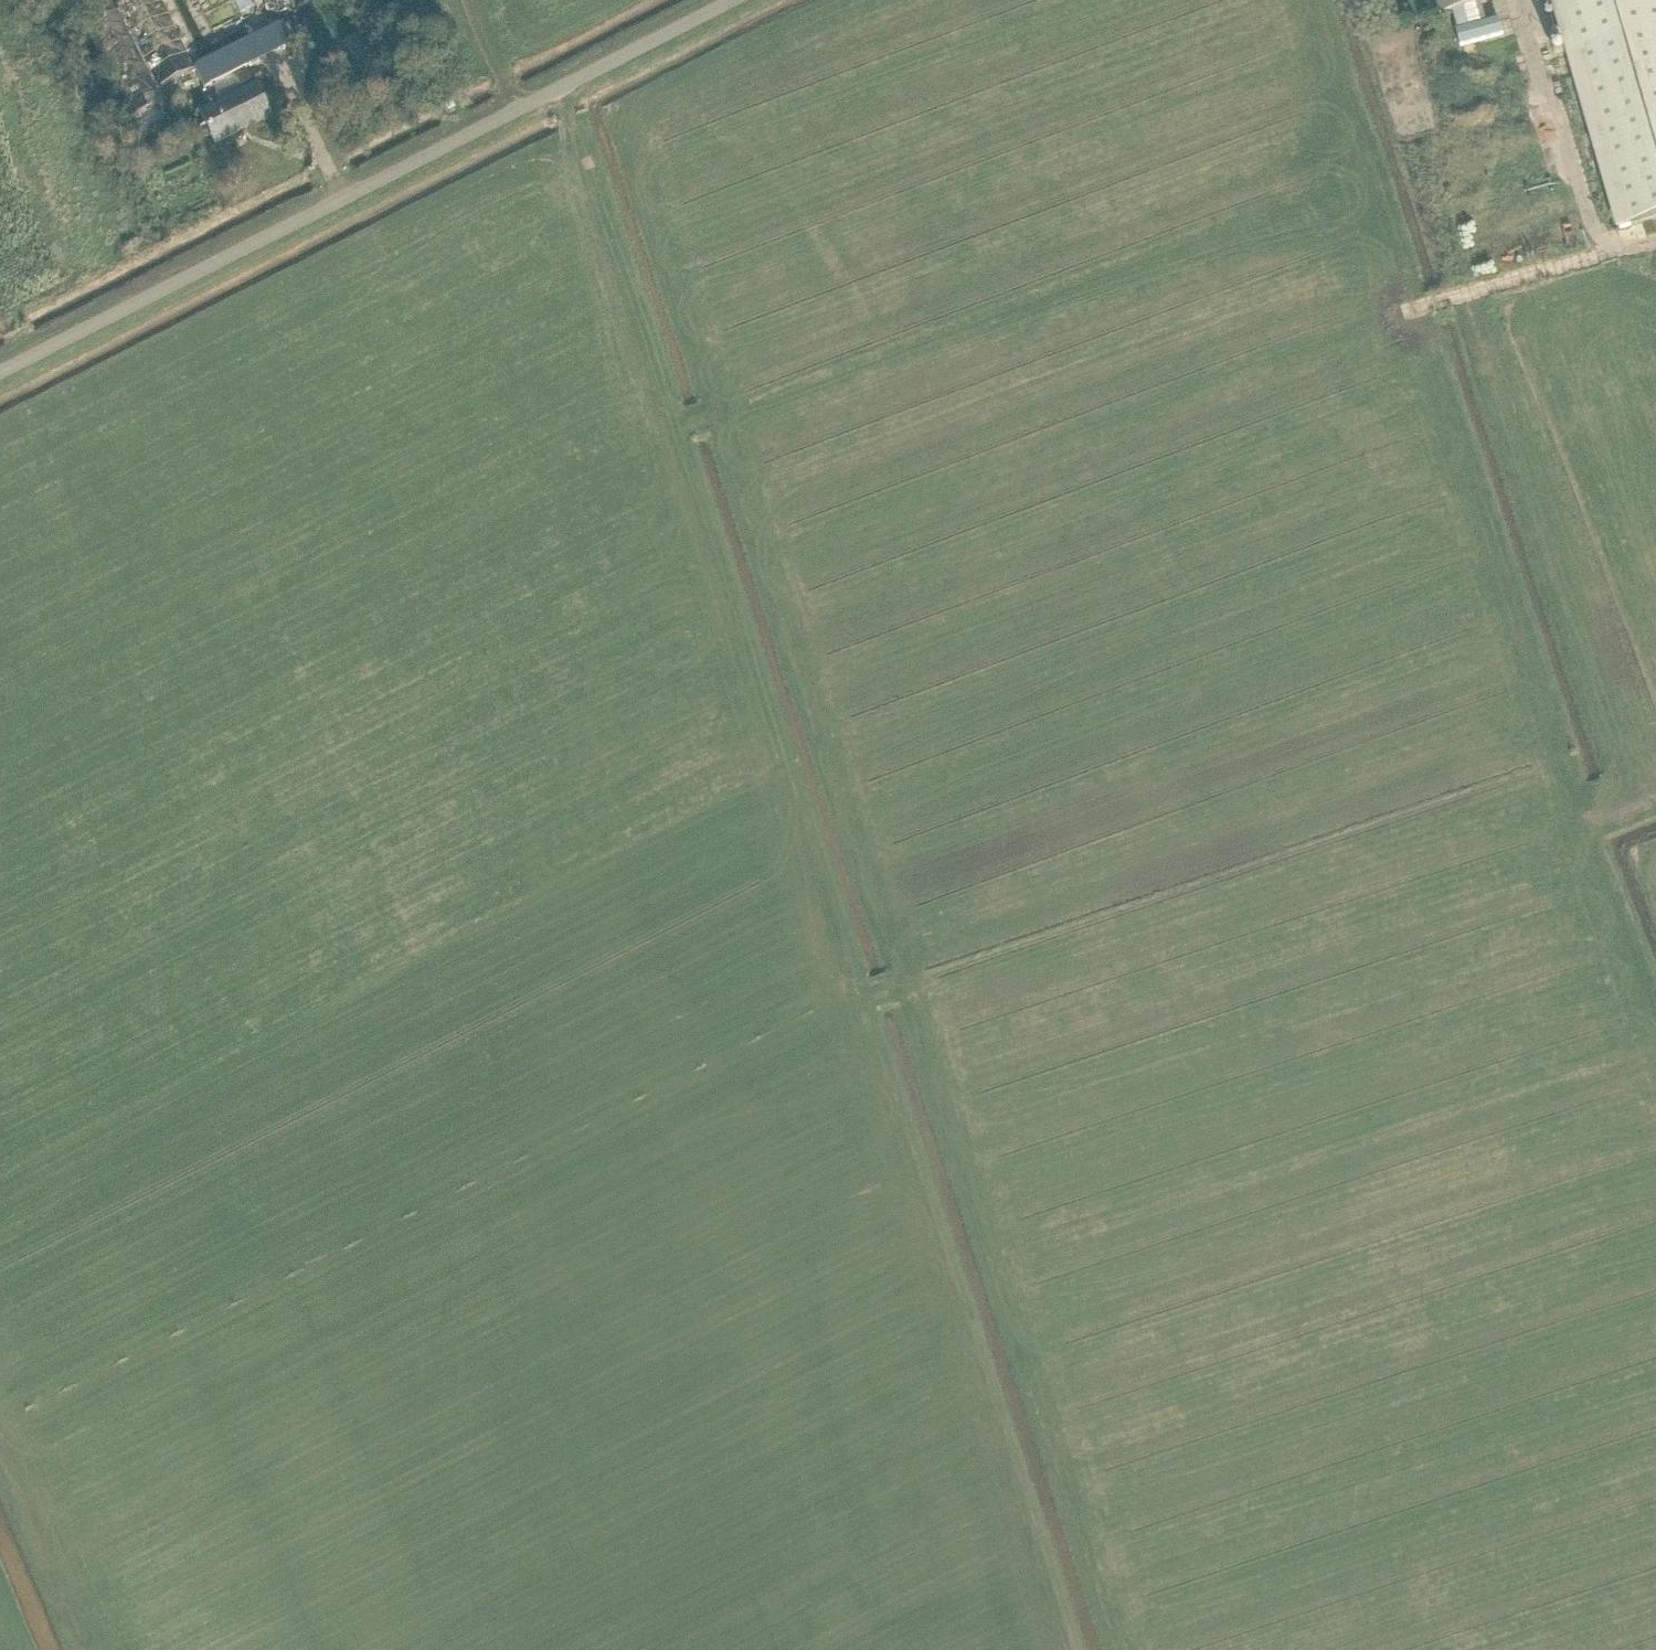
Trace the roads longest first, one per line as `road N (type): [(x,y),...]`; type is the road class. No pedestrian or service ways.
road 1 (unclassified): [(0,373),(730,0)]

